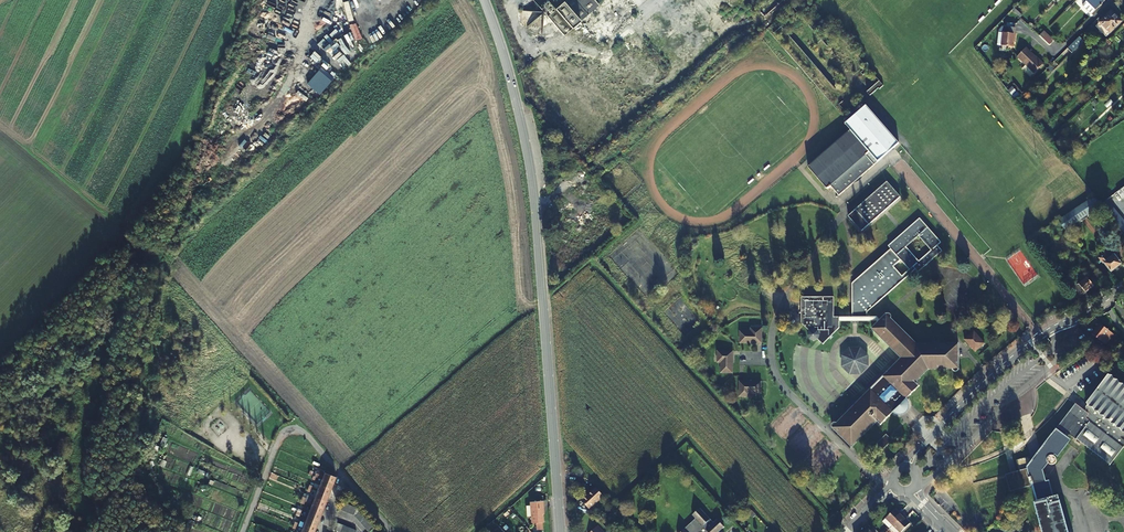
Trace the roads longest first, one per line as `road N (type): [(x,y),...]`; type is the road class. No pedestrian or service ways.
road 1 (tertiary): [(561,531),(532,185),(484,0)]
road 2 (track): [(297,430),(126,228)]
road 3 (residential): [(1123,286),(1020,353),(921,449)]
road 4 (unclassified): [(242,531),(281,436),(302,431)]

